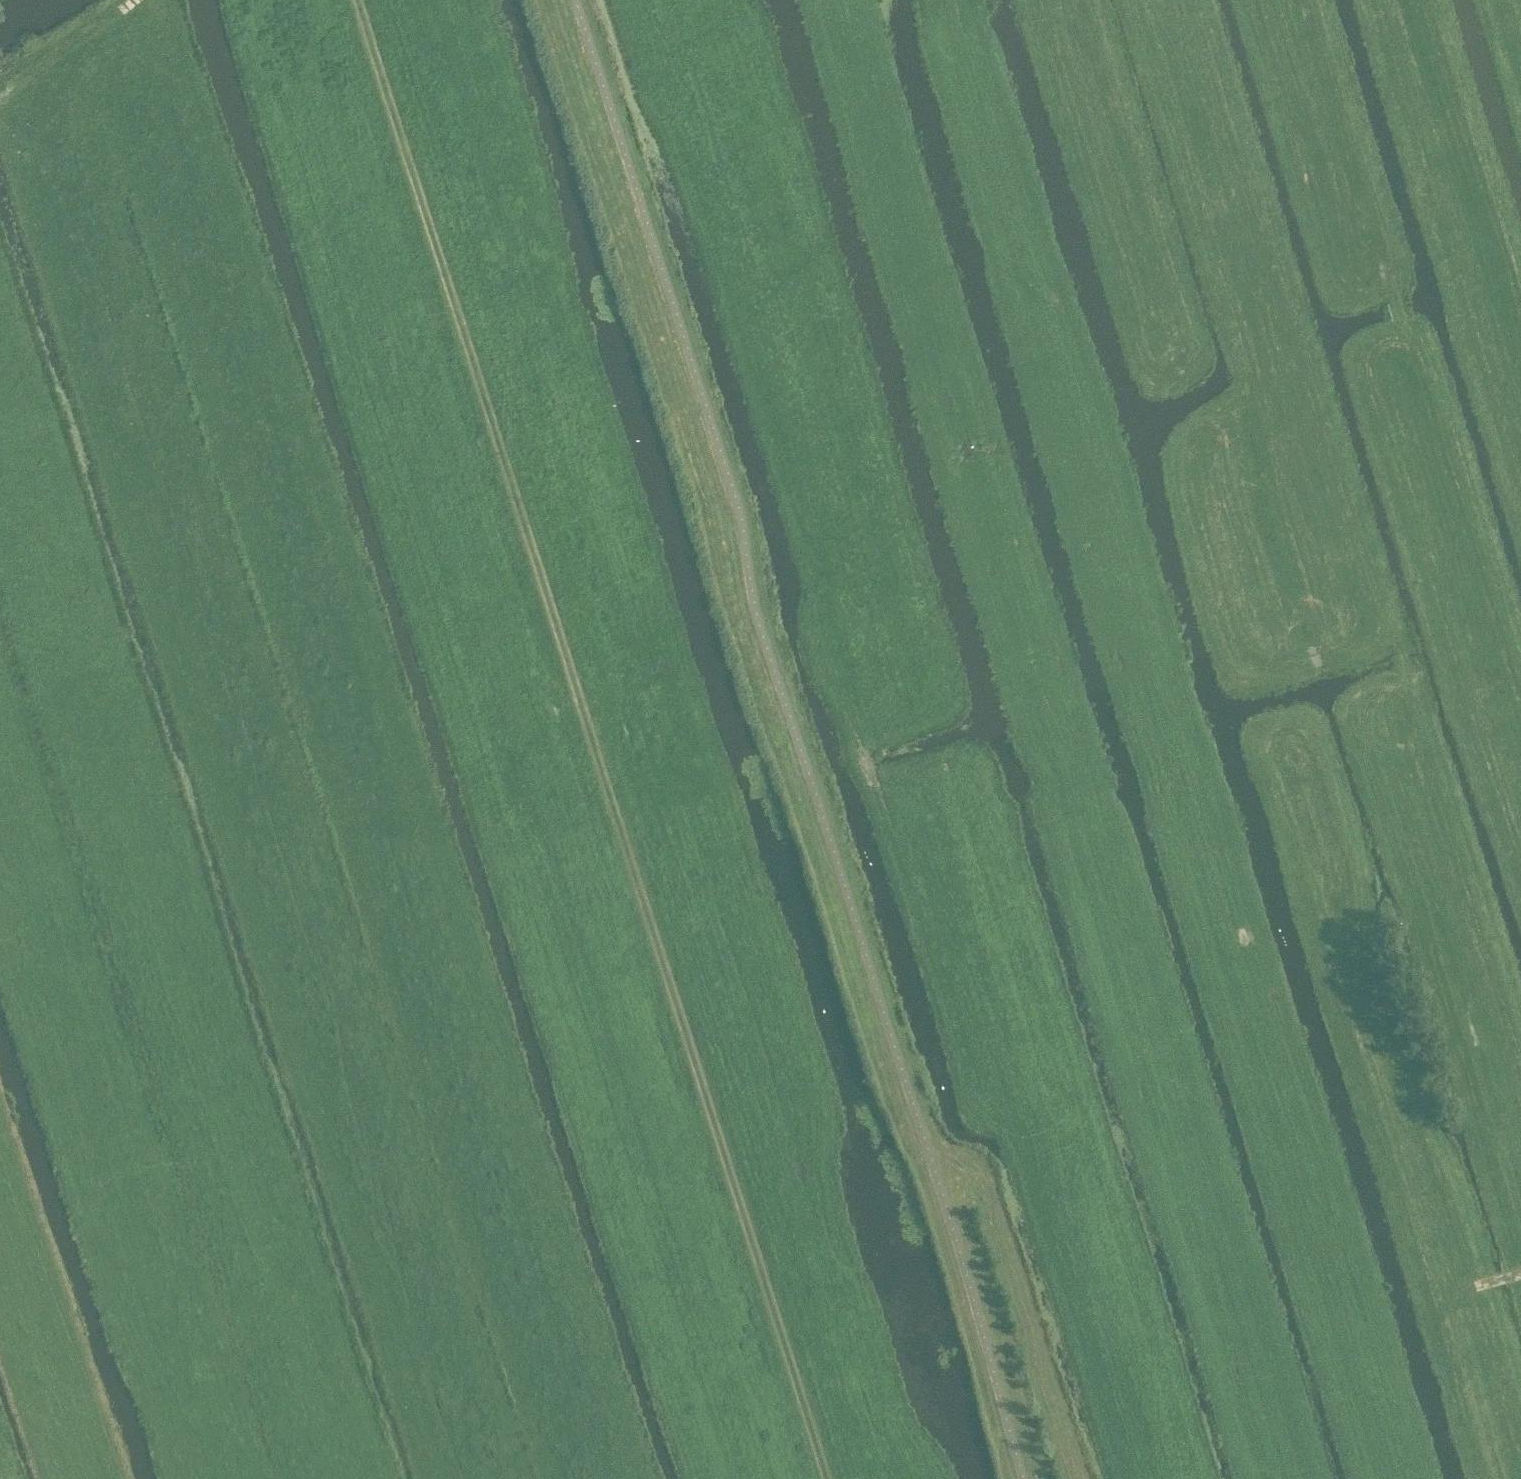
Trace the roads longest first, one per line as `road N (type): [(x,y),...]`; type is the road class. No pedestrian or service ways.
road 1 (track): [(825,1478),(354,0)]

